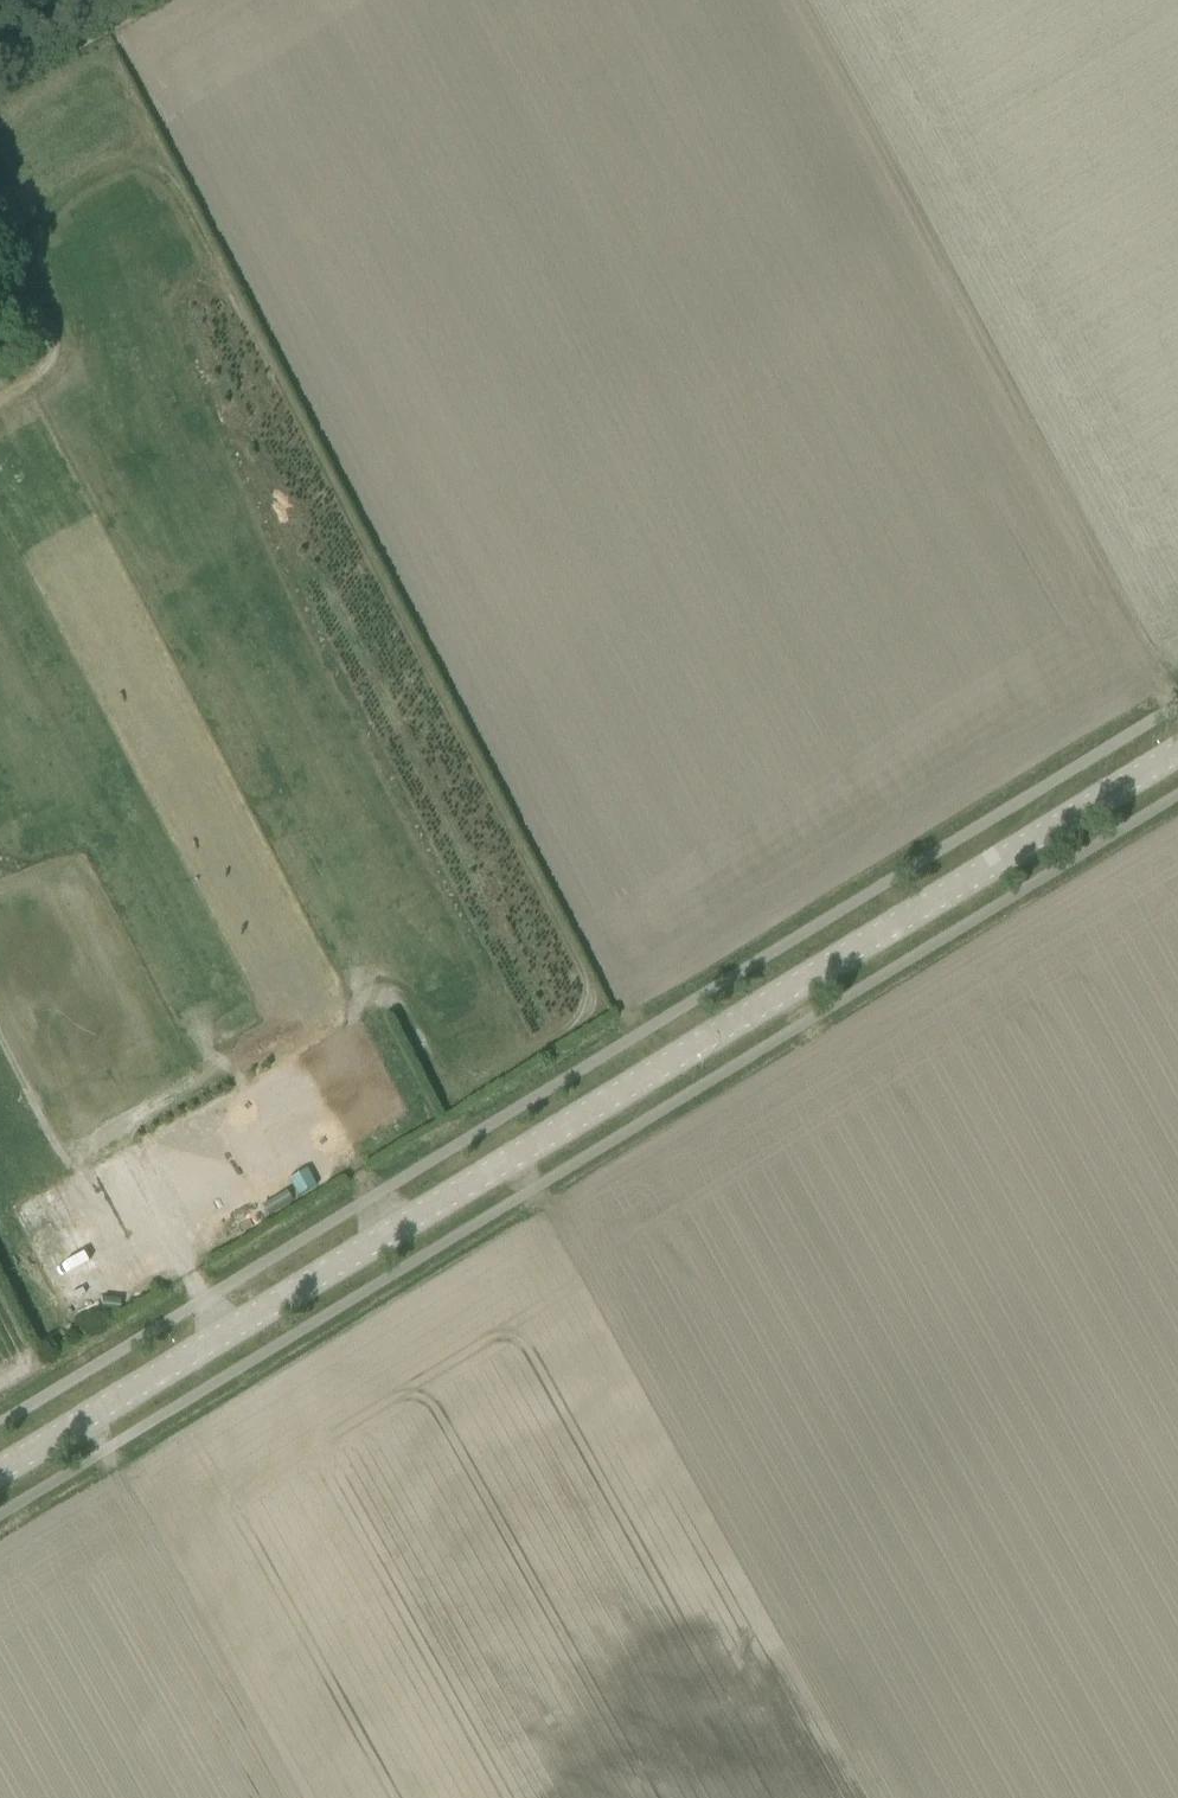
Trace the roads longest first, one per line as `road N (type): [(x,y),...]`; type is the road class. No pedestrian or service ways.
road 1 (tertiary): [(0,1475),(1177,757)]
road 2 (track): [(0,89),(148,0)]

